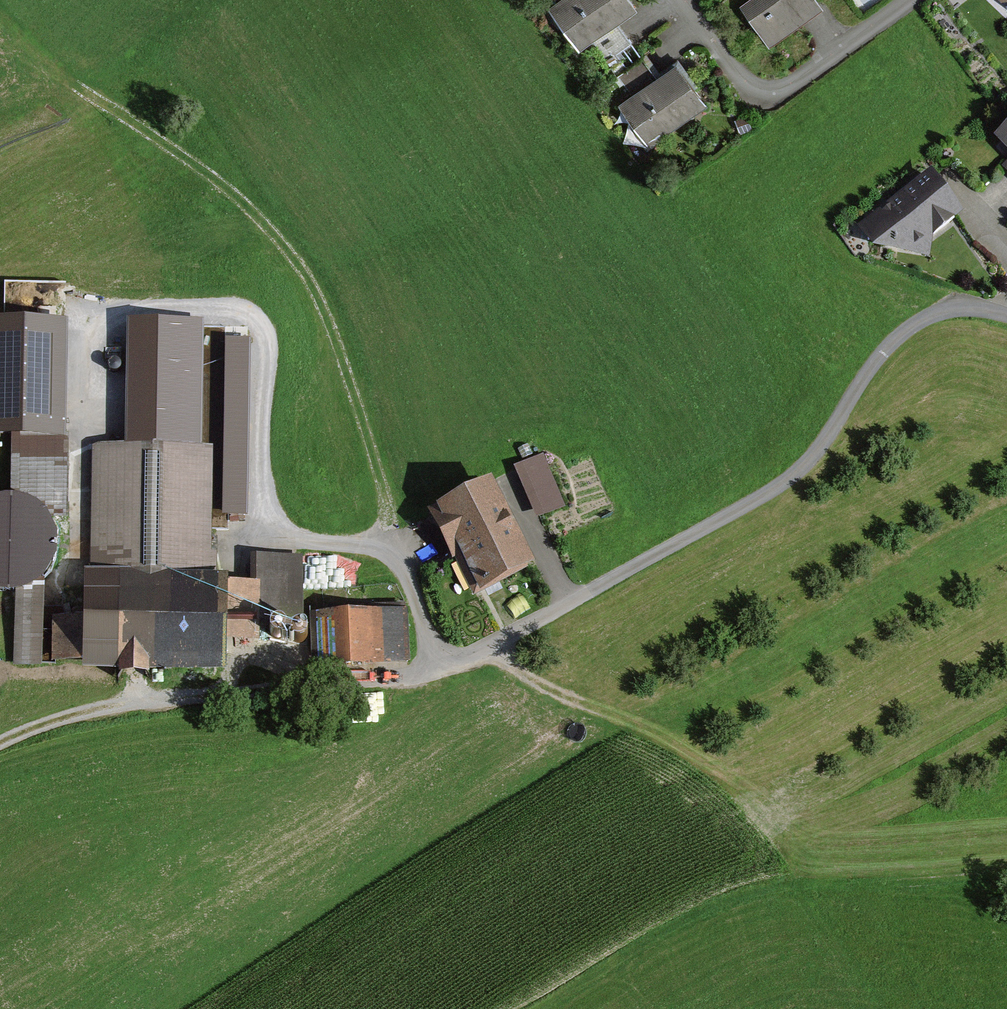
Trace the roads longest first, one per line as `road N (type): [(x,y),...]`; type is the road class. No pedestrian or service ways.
road 1 (track): [(451,667),(386,537),(357,403),(306,280),(238,192),(82,90),(10,0)]
road 2 (track): [(1005,314),(974,306),(914,324),(876,360),(818,452),(778,493),(483,657),(386,685)]
road 3 (track): [(559,1008),(682,931),(786,888),(1006,877)]
road 4 (track): [(0,742),(111,704),(386,685)]
road 5 (residential): [(685,0),(748,90),(760,94),(780,89),(907,0)]

